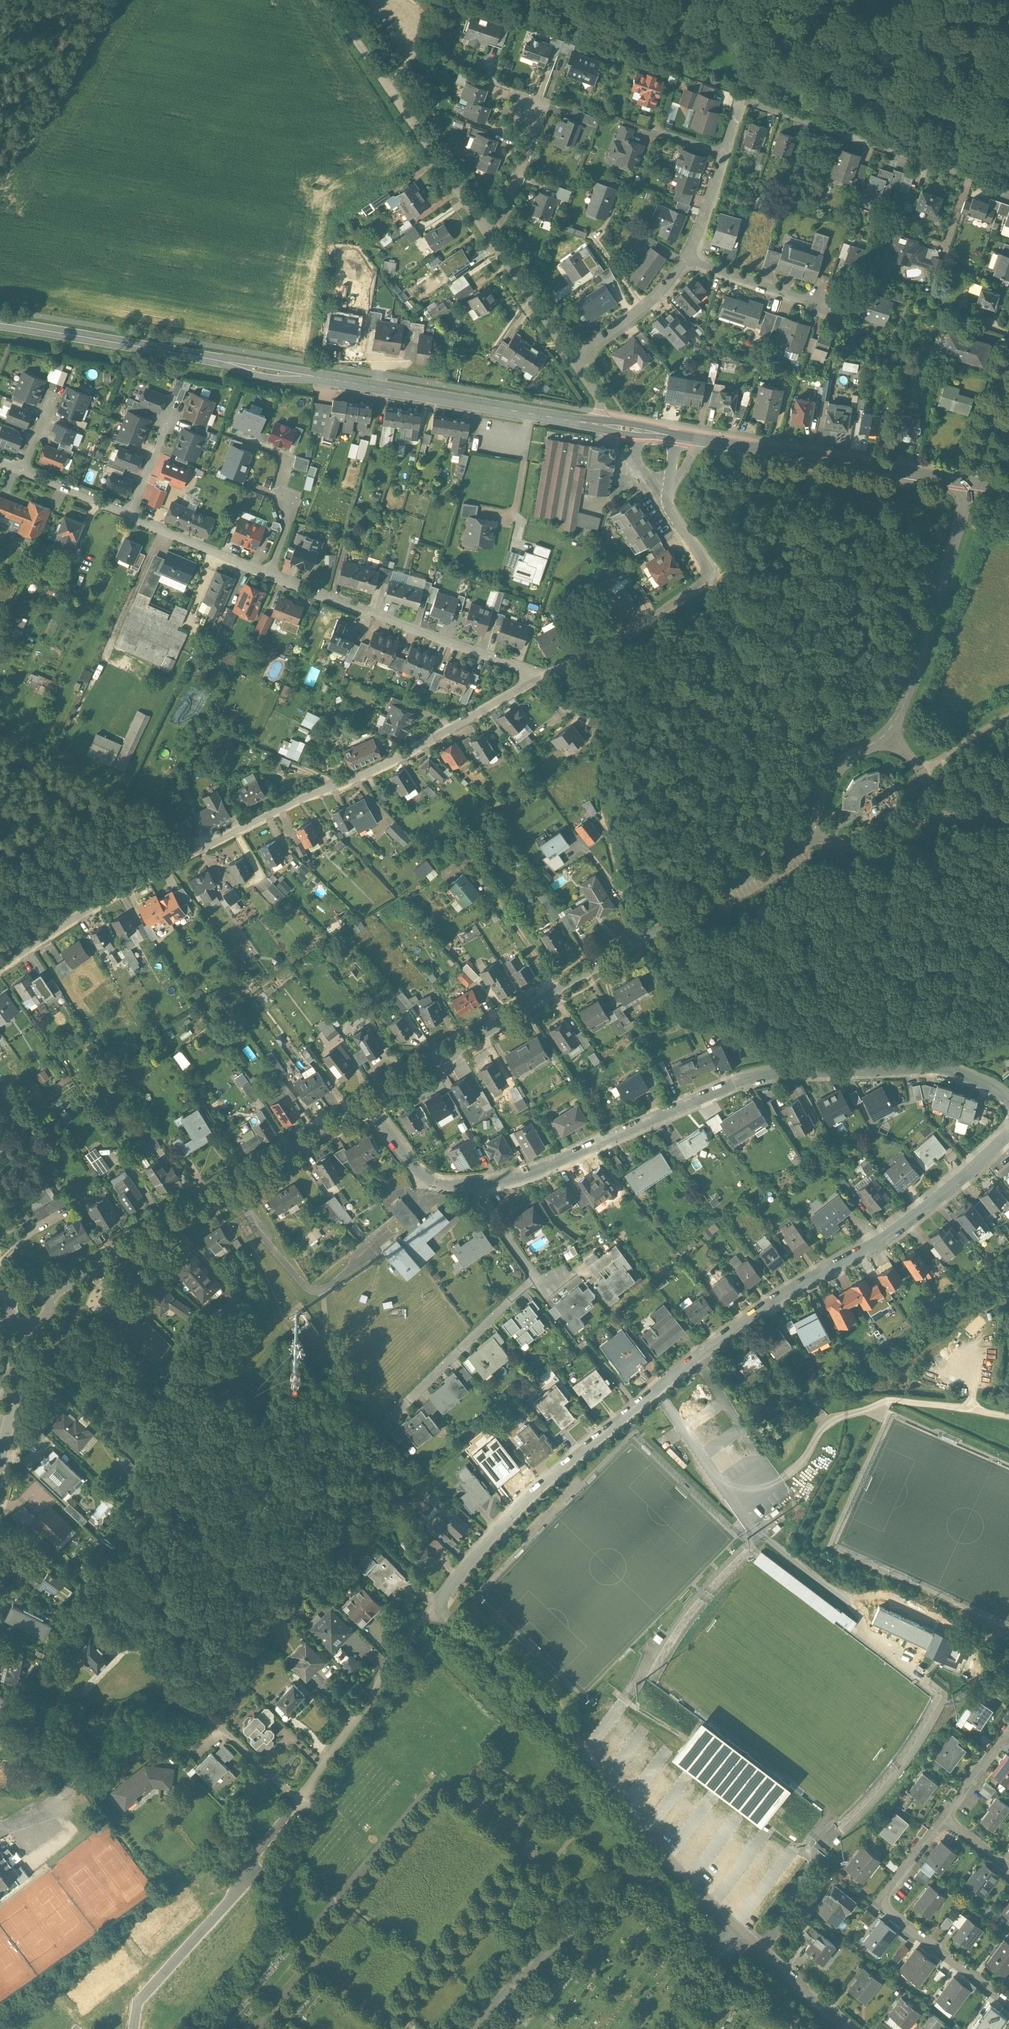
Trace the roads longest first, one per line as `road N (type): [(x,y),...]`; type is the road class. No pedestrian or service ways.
road 1 (tertiary): [(371,1101),(768,871),(797,846),(838,770),(900,717),(968,483)]
road 2 (residential): [(1008,1125),(905,1215),(781,1292),(557,1462),(494,1520),(426,1604)]
road 3 (residential): [(537,676),(403,757),(201,847),(0,966)]
road 4 (secondary): [(0,325),(602,425)]
road 5 (unclassified): [(851,2028),(736,1927),(657,1849),(514,1678),(426,1604)]
road 6 (residential): [(537,676),(0,462)]
road 7 (residential): [(1008,1099),(966,1072),(932,1064),(776,1071),(730,1081),(543,1166),(467,1179)]
road 8 (track): [(514,0),(1008,168)]
road 9 (residential): [(426,1604),(294,1794),(145,1654)]
road 10 (residential): [(573,359),(331,0)]
road 11 (tertiary): [(48,1293),(371,1101)]
road 12 (secondary): [(676,437),(968,483)]
road 13 (residential): [(1008,192),(744,98)]
road 14 (residential): [(137,2028),(143,1983),(251,1849)]
road 15 (residential): [(543,1284),(376,1422)]
road 16 (residential): [(716,579),(537,676)]
road 17 (residential): [(693,259),(744,98)]
road 18 (residential): [(881,1900),(1008,2002)]
road 19 (residential): [(573,359),(649,306),(693,259)]
road 20 (residential): [(716,579),(669,506),(676,437)]
road 21 (residential): [(0,1478),(31,1325)]
road 22 (residential): [(968,483),(1008,357)]
road 23 (residential): [(467,1179),(419,1167),(371,1101)]
road 24 (residential): [(467,1179),(543,1284)]

